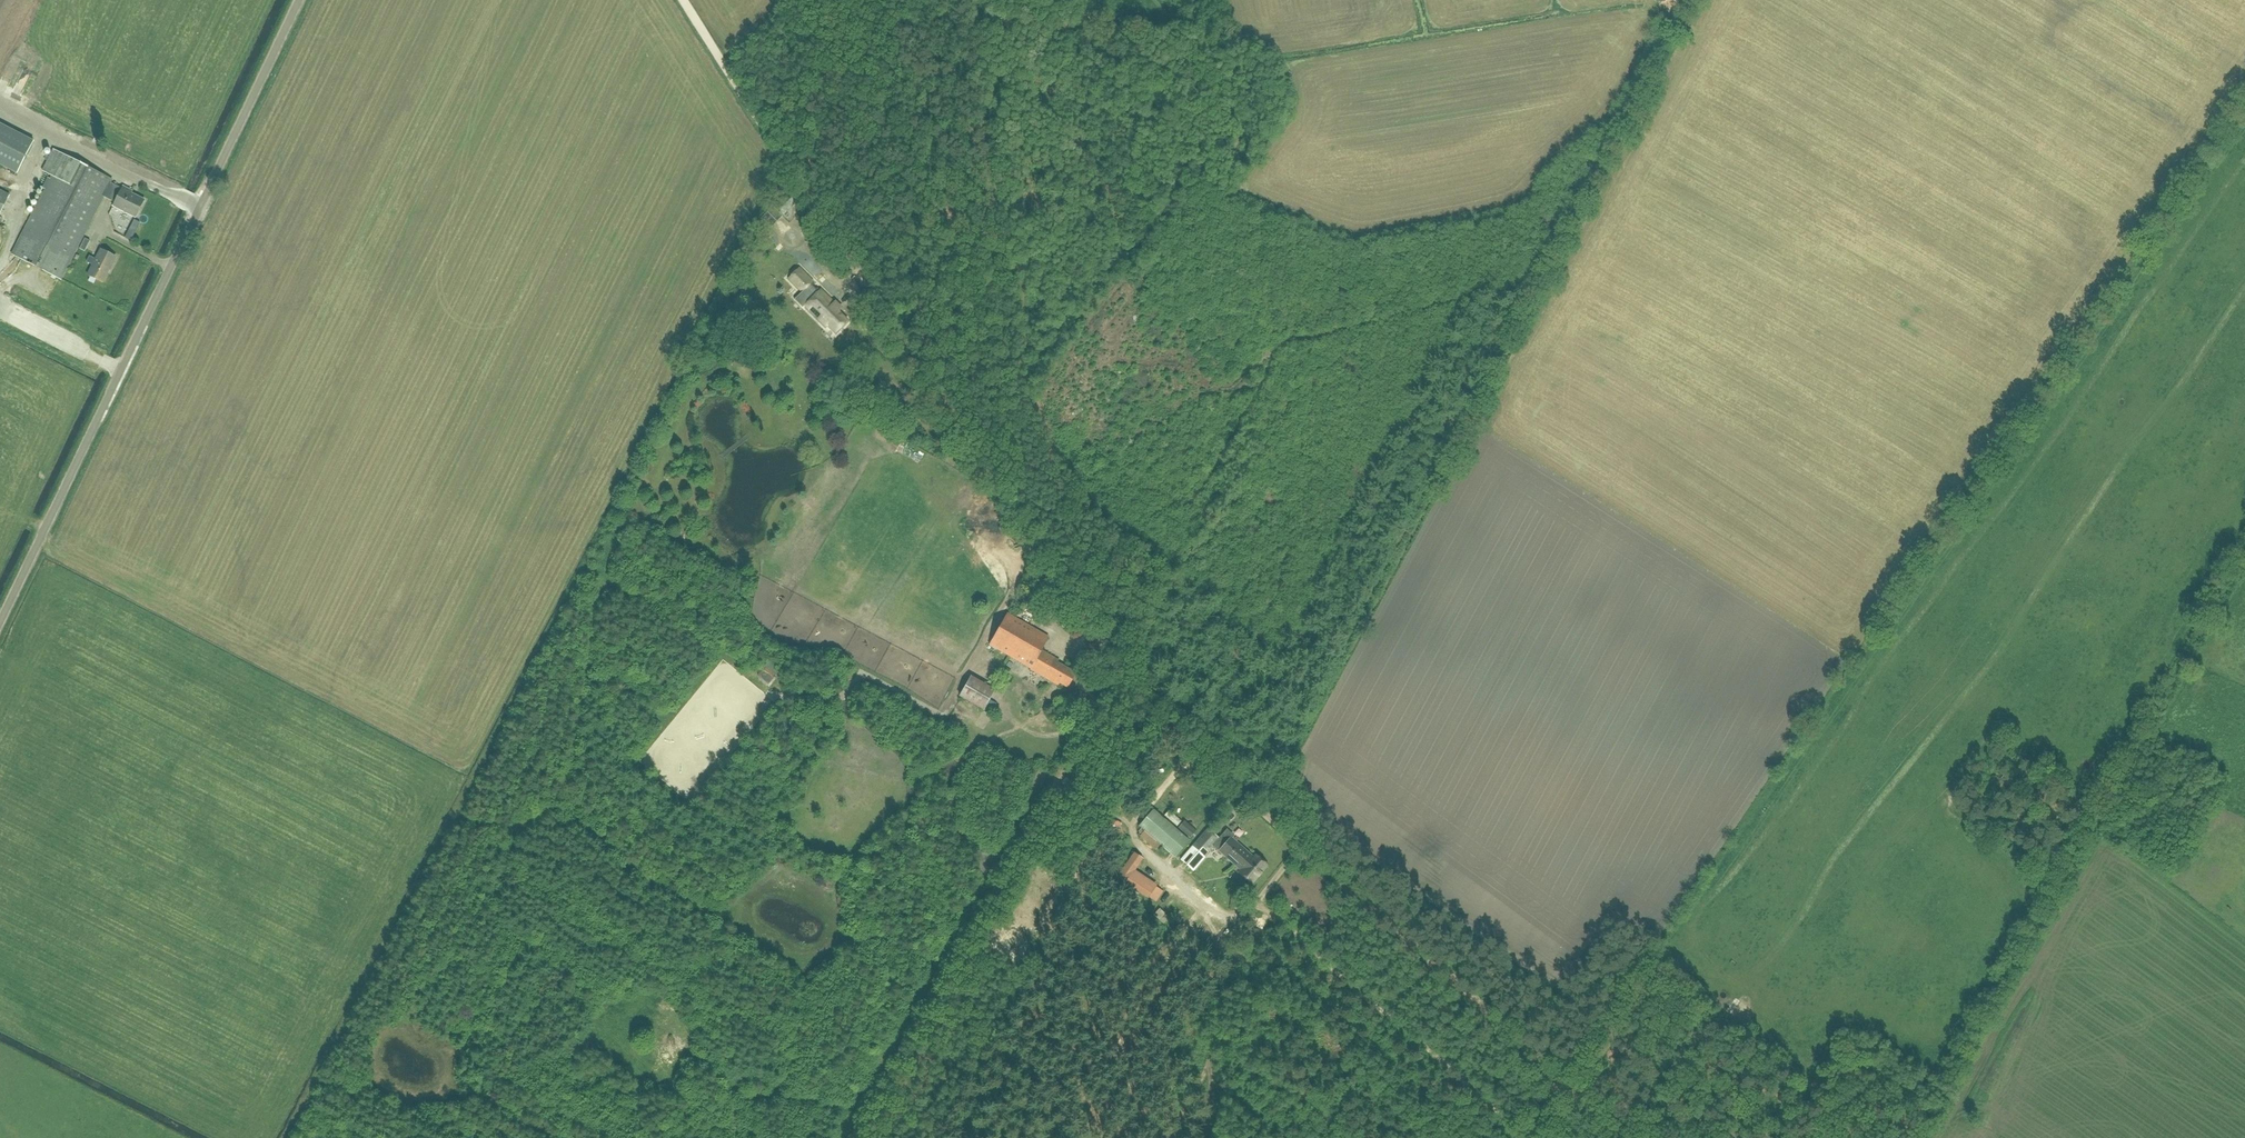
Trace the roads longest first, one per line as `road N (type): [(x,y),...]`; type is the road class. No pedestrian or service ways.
road 1 (track): [(681,0),(1126,680),(1259,809),(1537,1053),(1621,1137)]
road 2 (track): [(608,527),(287,1137)]
road 3 (unclassified): [(0,619),(297,0)]

